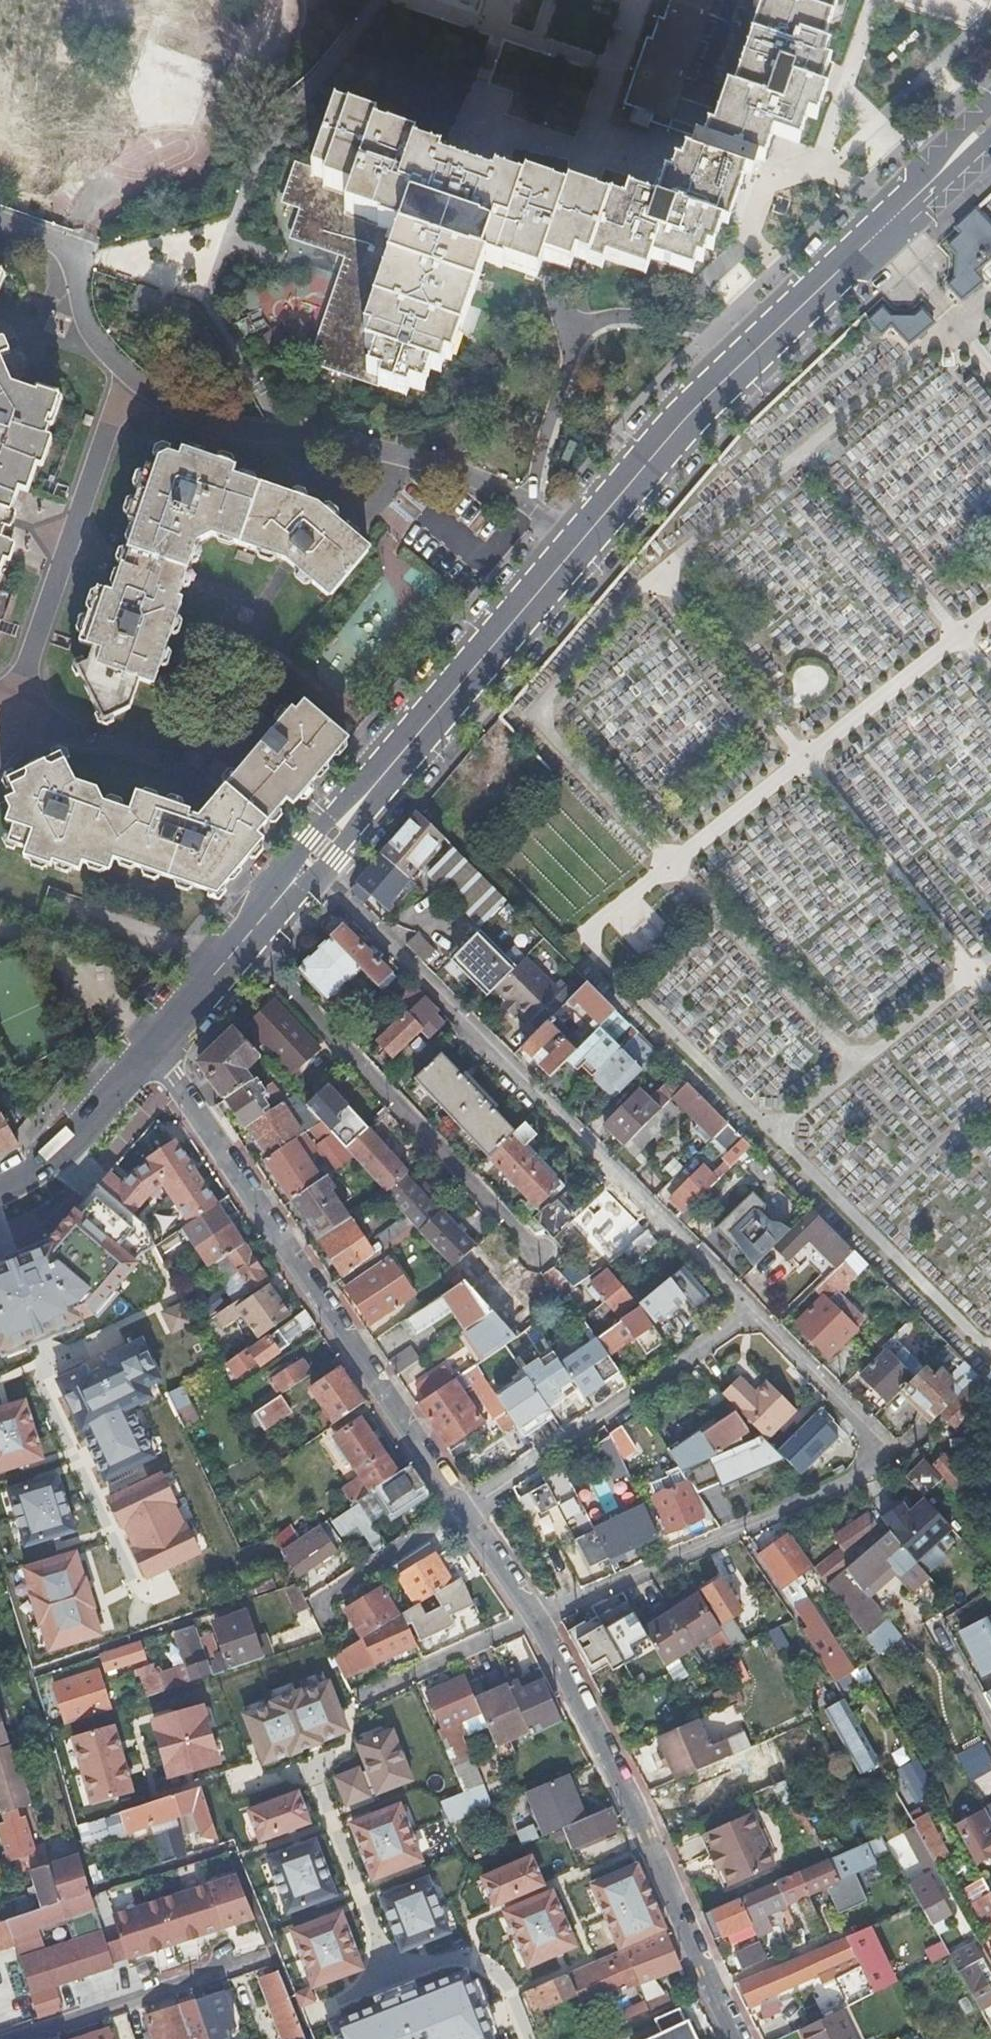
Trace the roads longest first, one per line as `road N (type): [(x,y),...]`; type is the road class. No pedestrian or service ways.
road 1 (secondary): [(308,865),(688,418),(990,122)]
road 2 (residential): [(753,1312),(308,865)]
road 3 (residential): [(540,1624),(897,1459),(753,1312)]
road 4 (residential): [(463,1509),(158,1041)]
road 5 (residential): [(741,2038),(540,1624)]
road 6 (residential): [(245,940),(538,1255)]
road 7 (residential): [(753,1312),(463,1509)]
road 8 (residential): [(5,2038),(270,1952)]
road 9 (secondary): [(0,1190),(95,1111),(158,1041)]
road 10 (residential): [(463,1509),(318,1604)]
road 11 (residential): [(397,1681),(540,1624)]
road 12 (residential): [(540,1624),(463,1509)]
road 13 (secondary): [(158,1041),(245,940)]
road 14 (residential): [(990,1734),(933,1628)]

